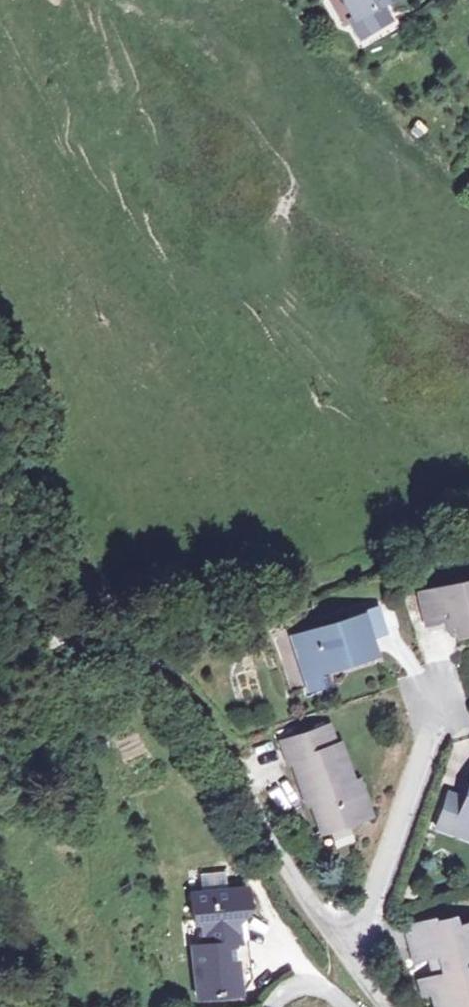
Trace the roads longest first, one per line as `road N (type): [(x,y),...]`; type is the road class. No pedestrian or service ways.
road 1 (residential): [(0,454),(106,607),(223,747),(260,822),(347,956)]
road 2 (residential): [(437,693),(400,825),(347,956)]

